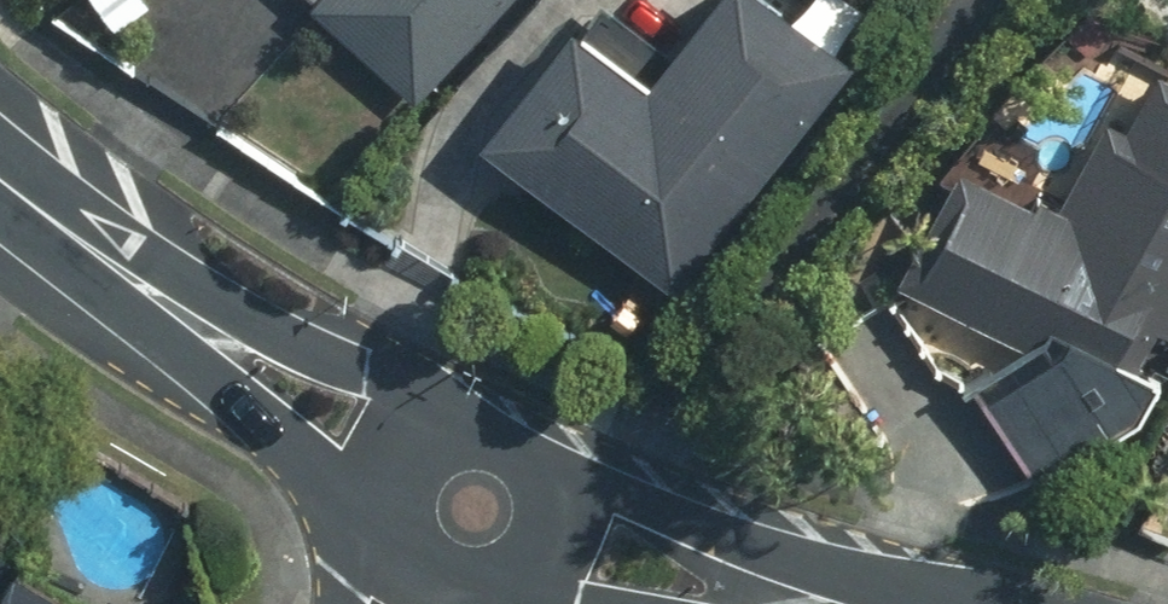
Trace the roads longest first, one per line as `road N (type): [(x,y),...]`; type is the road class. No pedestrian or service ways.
road 1 (tertiary): [(100,248),(476,392)]
road 2 (tertiary): [(369,500),(100,248)]
road 3 (tertiary): [(565,444),(662,506),(863,603)]
road 4 (tertiary): [(717,603),(514,594)]
road 5 (tertiary): [(565,444),(578,478),(578,513),(567,547),(545,575),(514,594)]
road 6 (tertiary): [(369,500),(388,437),(411,413),(476,392)]
road 7 (tertiary): [(0,157),(100,248)]
road 8 (tertiary): [(479,602),(416,584),(375,533)]

